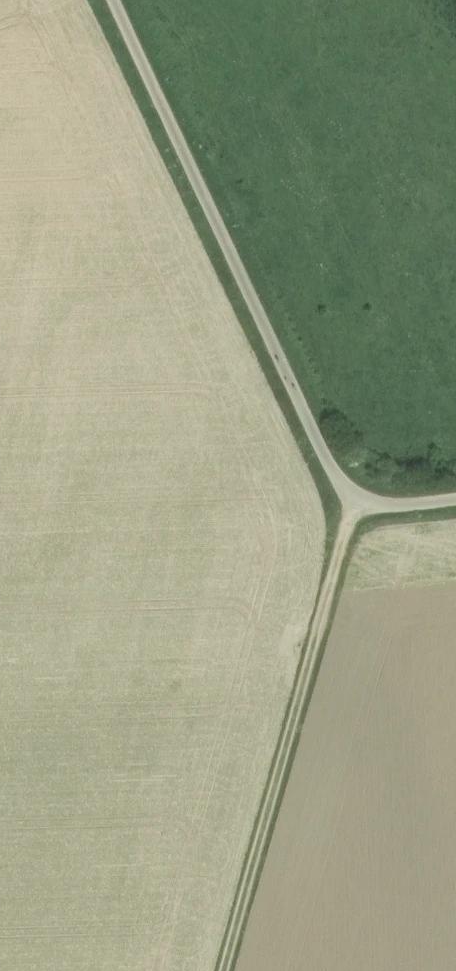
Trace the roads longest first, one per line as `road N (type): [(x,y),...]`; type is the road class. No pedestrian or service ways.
road 1 (unclassified): [(455,499),(355,500),(316,440),(112,0)]
road 2 (track): [(355,500),(221,970)]

